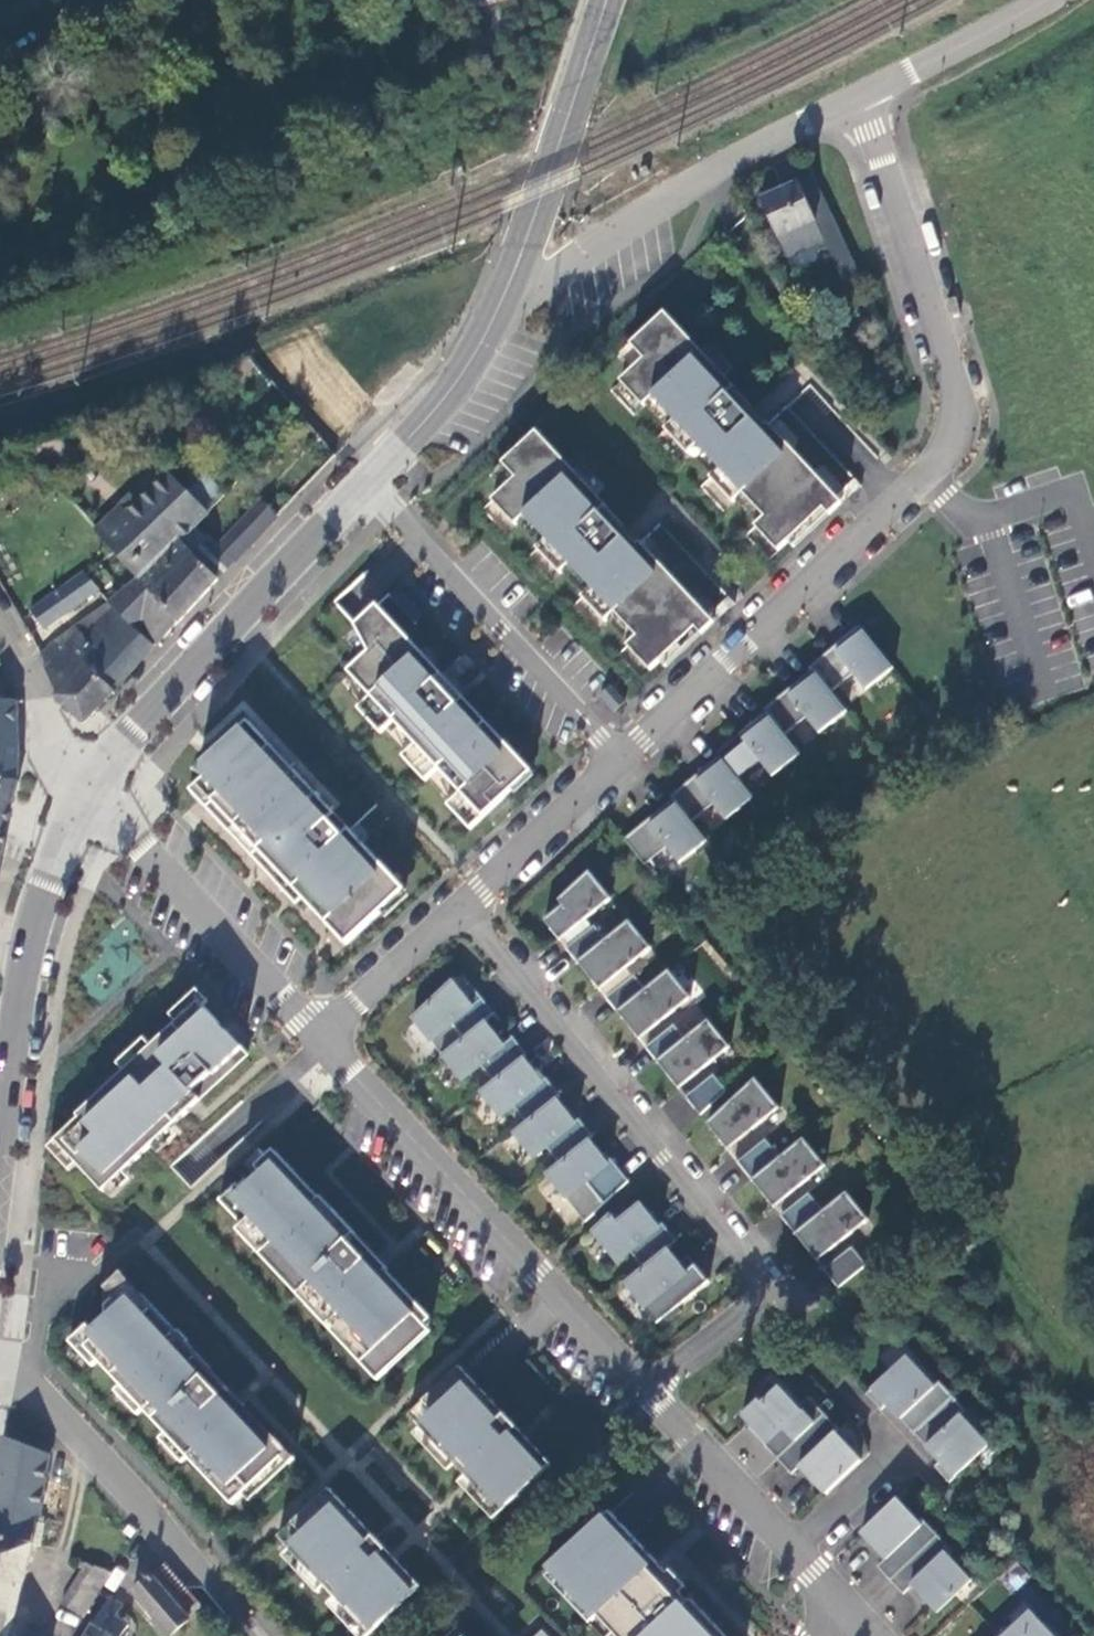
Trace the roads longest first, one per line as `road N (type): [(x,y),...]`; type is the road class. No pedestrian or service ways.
road 1 (residential): [(621,758),(924,476),(957,423),(958,395),(862,98)]
road 2 (residential): [(633,1372),(671,1370),(741,1316),(753,1286),(748,1266),(669,1152),(465,907)]
road 3 (residential): [(633,1372),(320,1036)]
road 4 (unclassified): [(862,98),(656,209),(550,274),(491,325)]
road 5 (secondary): [(92,782),(364,483)]
road 6 (secondary): [(0,1155),(33,911),(56,842),(92,782)]
road 7 (residential): [(364,483),(621,758)]
road 8 (residential): [(0,1374),(31,1384),(210,1583),(247,1635)]
road 9 (secondary): [(491,325),(607,0)]
road 10 (residential): [(320,1036),(92,782)]
road 11 (residential): [(633,1372),(795,1550)]
road 12 (residential): [(465,907),(621,758)]
road 13 (unclassified): [(1046,0),(862,98)]
road 14 (secondary): [(364,483),(441,404),(491,325)]
road 15 (residential): [(320,1036),(465,907)]
road 16 (residential): [(0,618),(56,734),(92,782)]
road 17 (residential): [(897,1446),(795,1550)]
road 18 (secondary): [(1031,0),(1093,109)]

